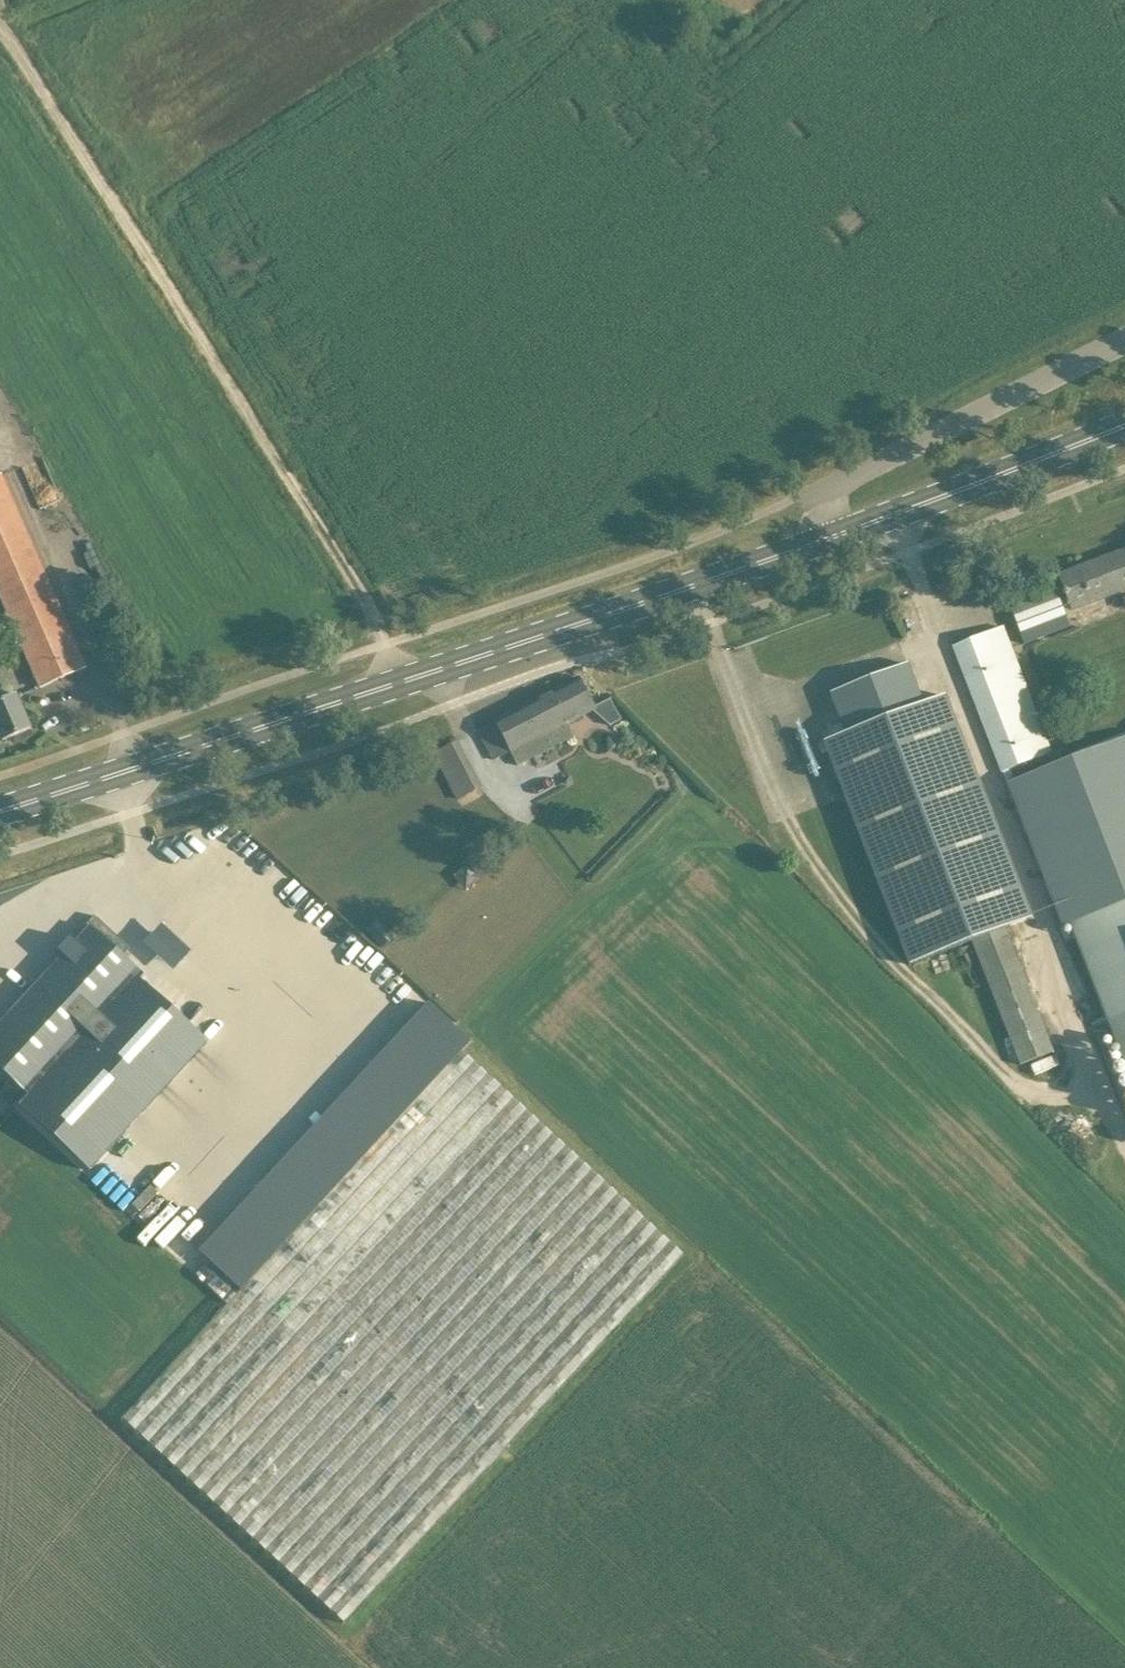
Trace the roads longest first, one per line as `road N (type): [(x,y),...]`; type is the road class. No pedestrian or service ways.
road 1 (primary): [(0,809),(820,539)]
road 2 (track): [(25,62),(416,675)]
road 3 (unclassified): [(1124,342),(835,484),(820,539)]
road 4 (primary): [(820,539),(1124,423)]

